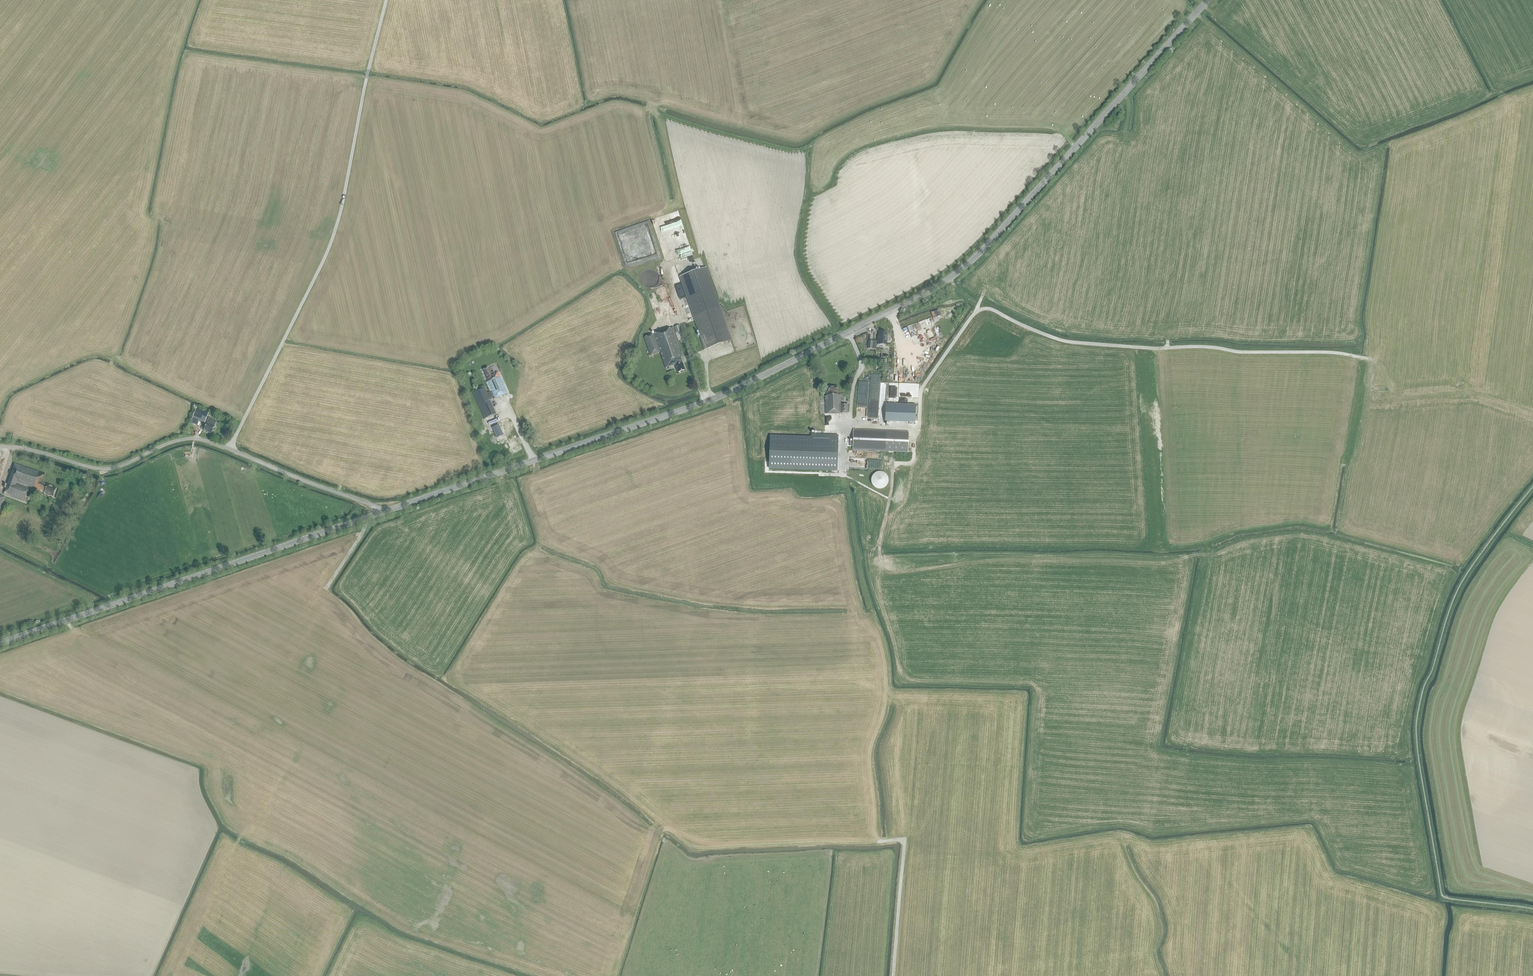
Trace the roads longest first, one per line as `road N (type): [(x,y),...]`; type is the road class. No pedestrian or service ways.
road 1 (tertiary): [(384,511),(717,398),(938,286),(995,238),(1210,0)]
road 2 (tertiary): [(0,643),(384,511)]
road 3 (unclassified): [(0,446),(103,468),(183,439),(229,449)]
road 4 (unclassified): [(384,511),(229,449)]
road 5 (track): [(894,975),(904,845),(878,842)]

